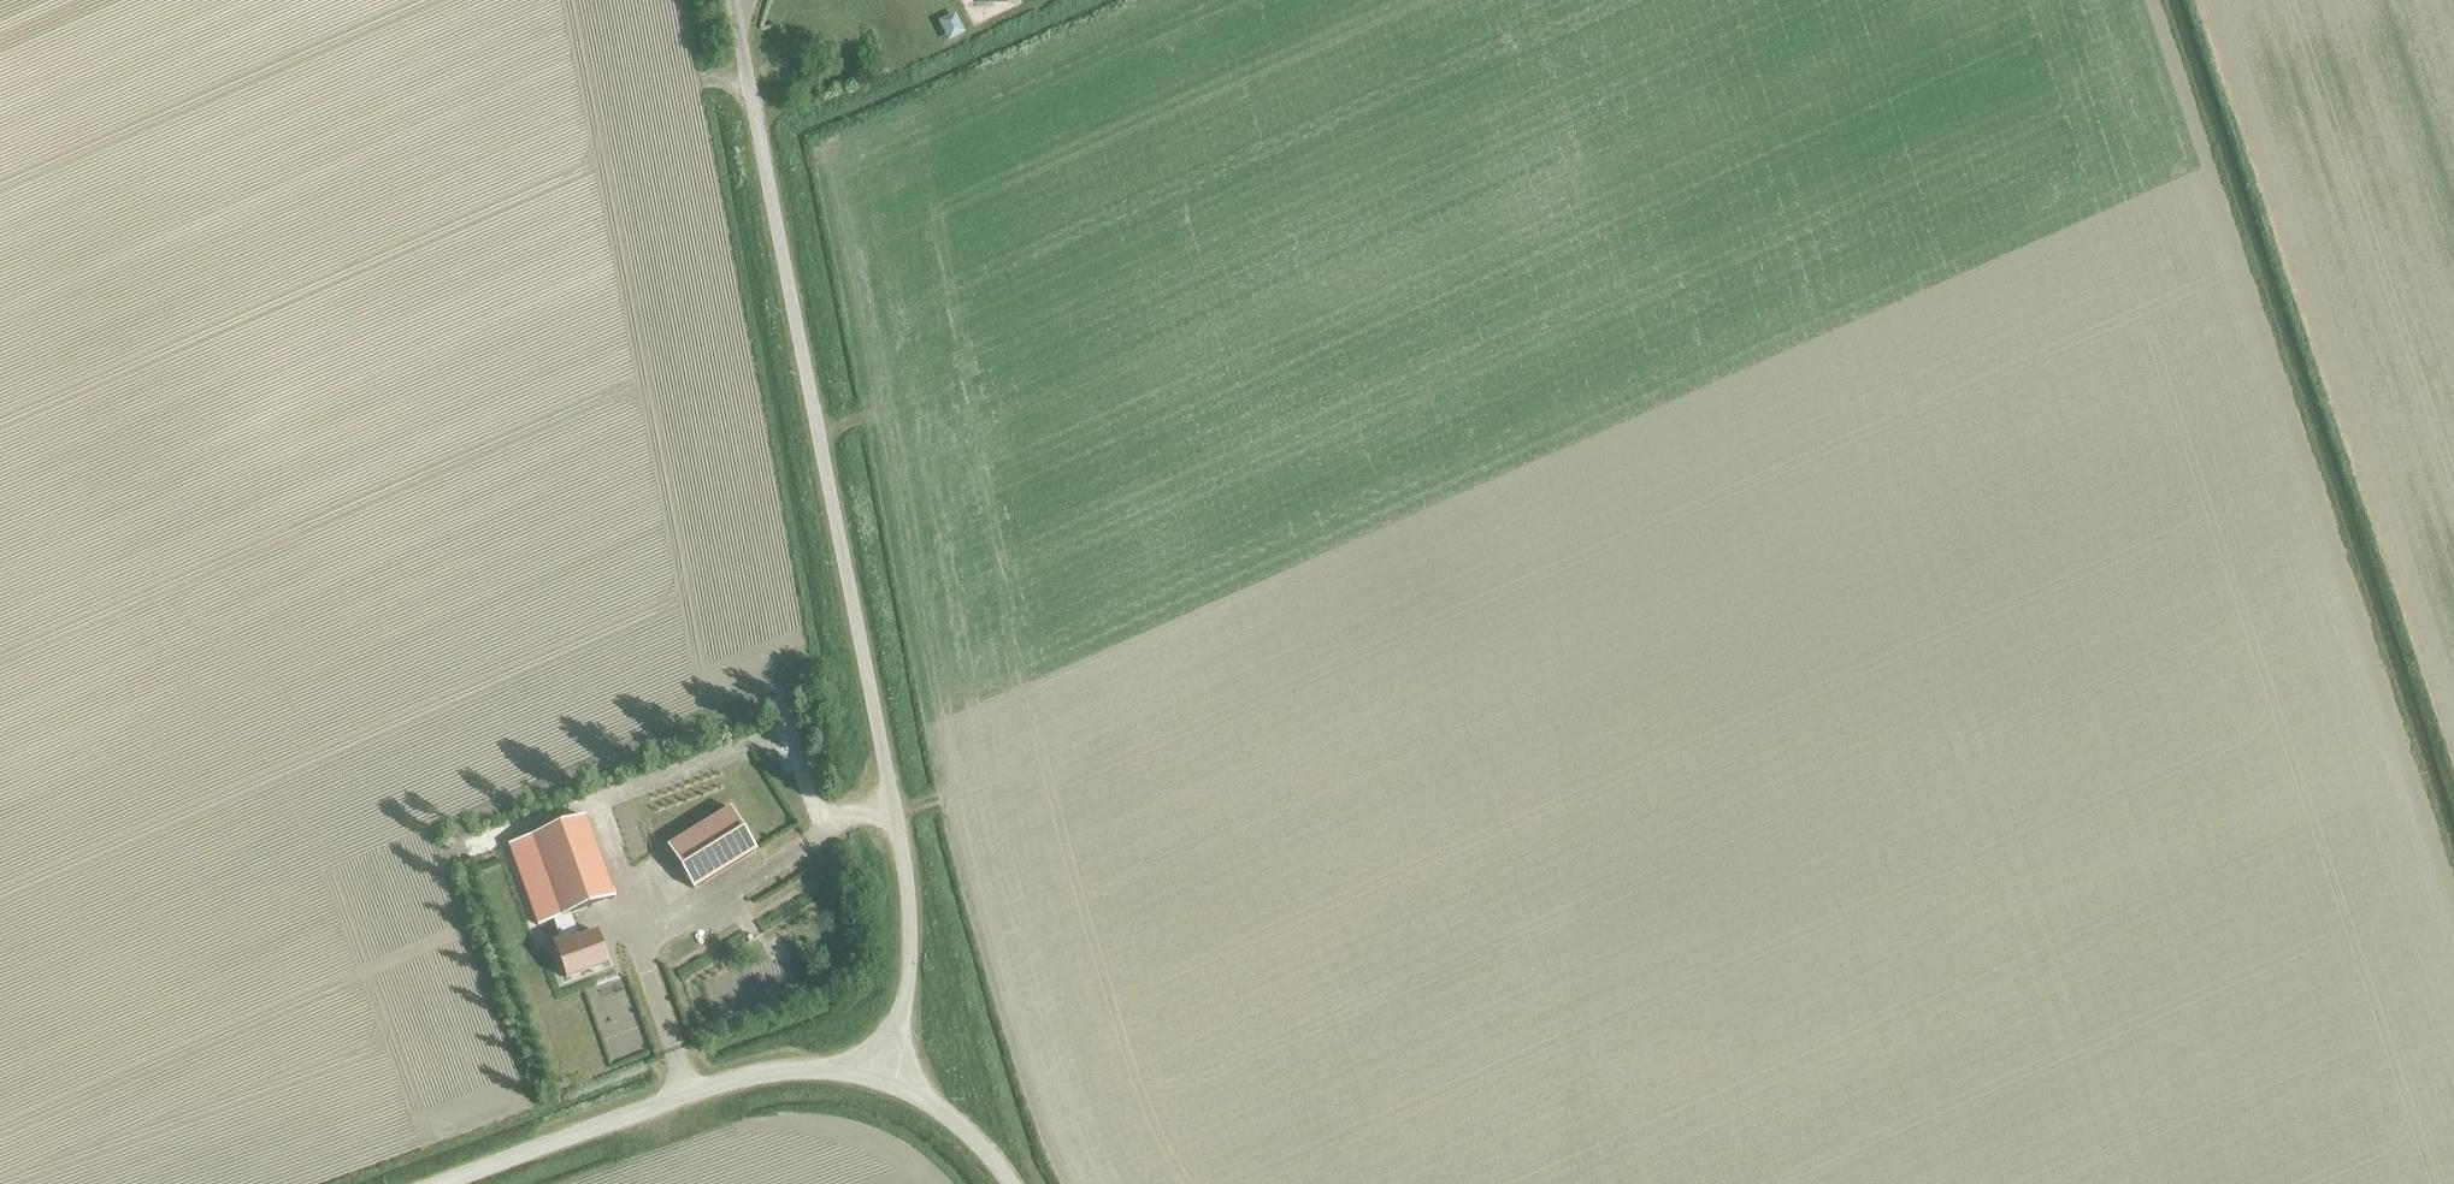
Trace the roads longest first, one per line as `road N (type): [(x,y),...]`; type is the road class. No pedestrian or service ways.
road 1 (unclassified): [(900,1019),(909,978),(907,868),(732,0)]
road 2 (unclassified): [(448,1183),(743,1081),(831,1072)]

